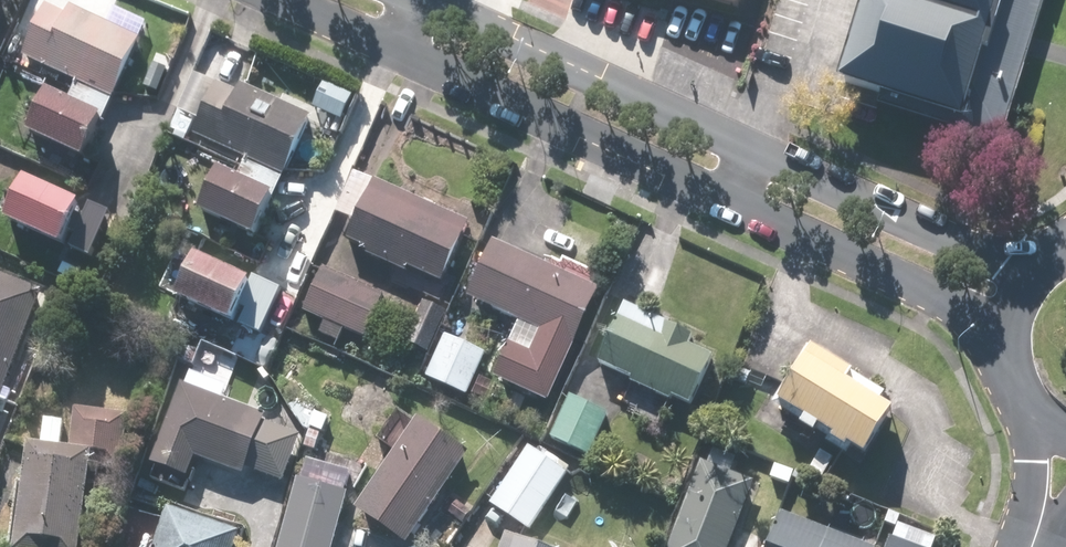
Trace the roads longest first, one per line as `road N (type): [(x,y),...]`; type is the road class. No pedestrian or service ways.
road 1 (tertiary): [(433,6),(759,157)]
road 2 (tertiary): [(735,206),(410,61)]
road 3 (tertiary): [(1007,332),(735,206)]
road 4 (tertiary): [(759,157),(1029,279)]
road 5 (tertiary): [(410,61),(276,0)]

